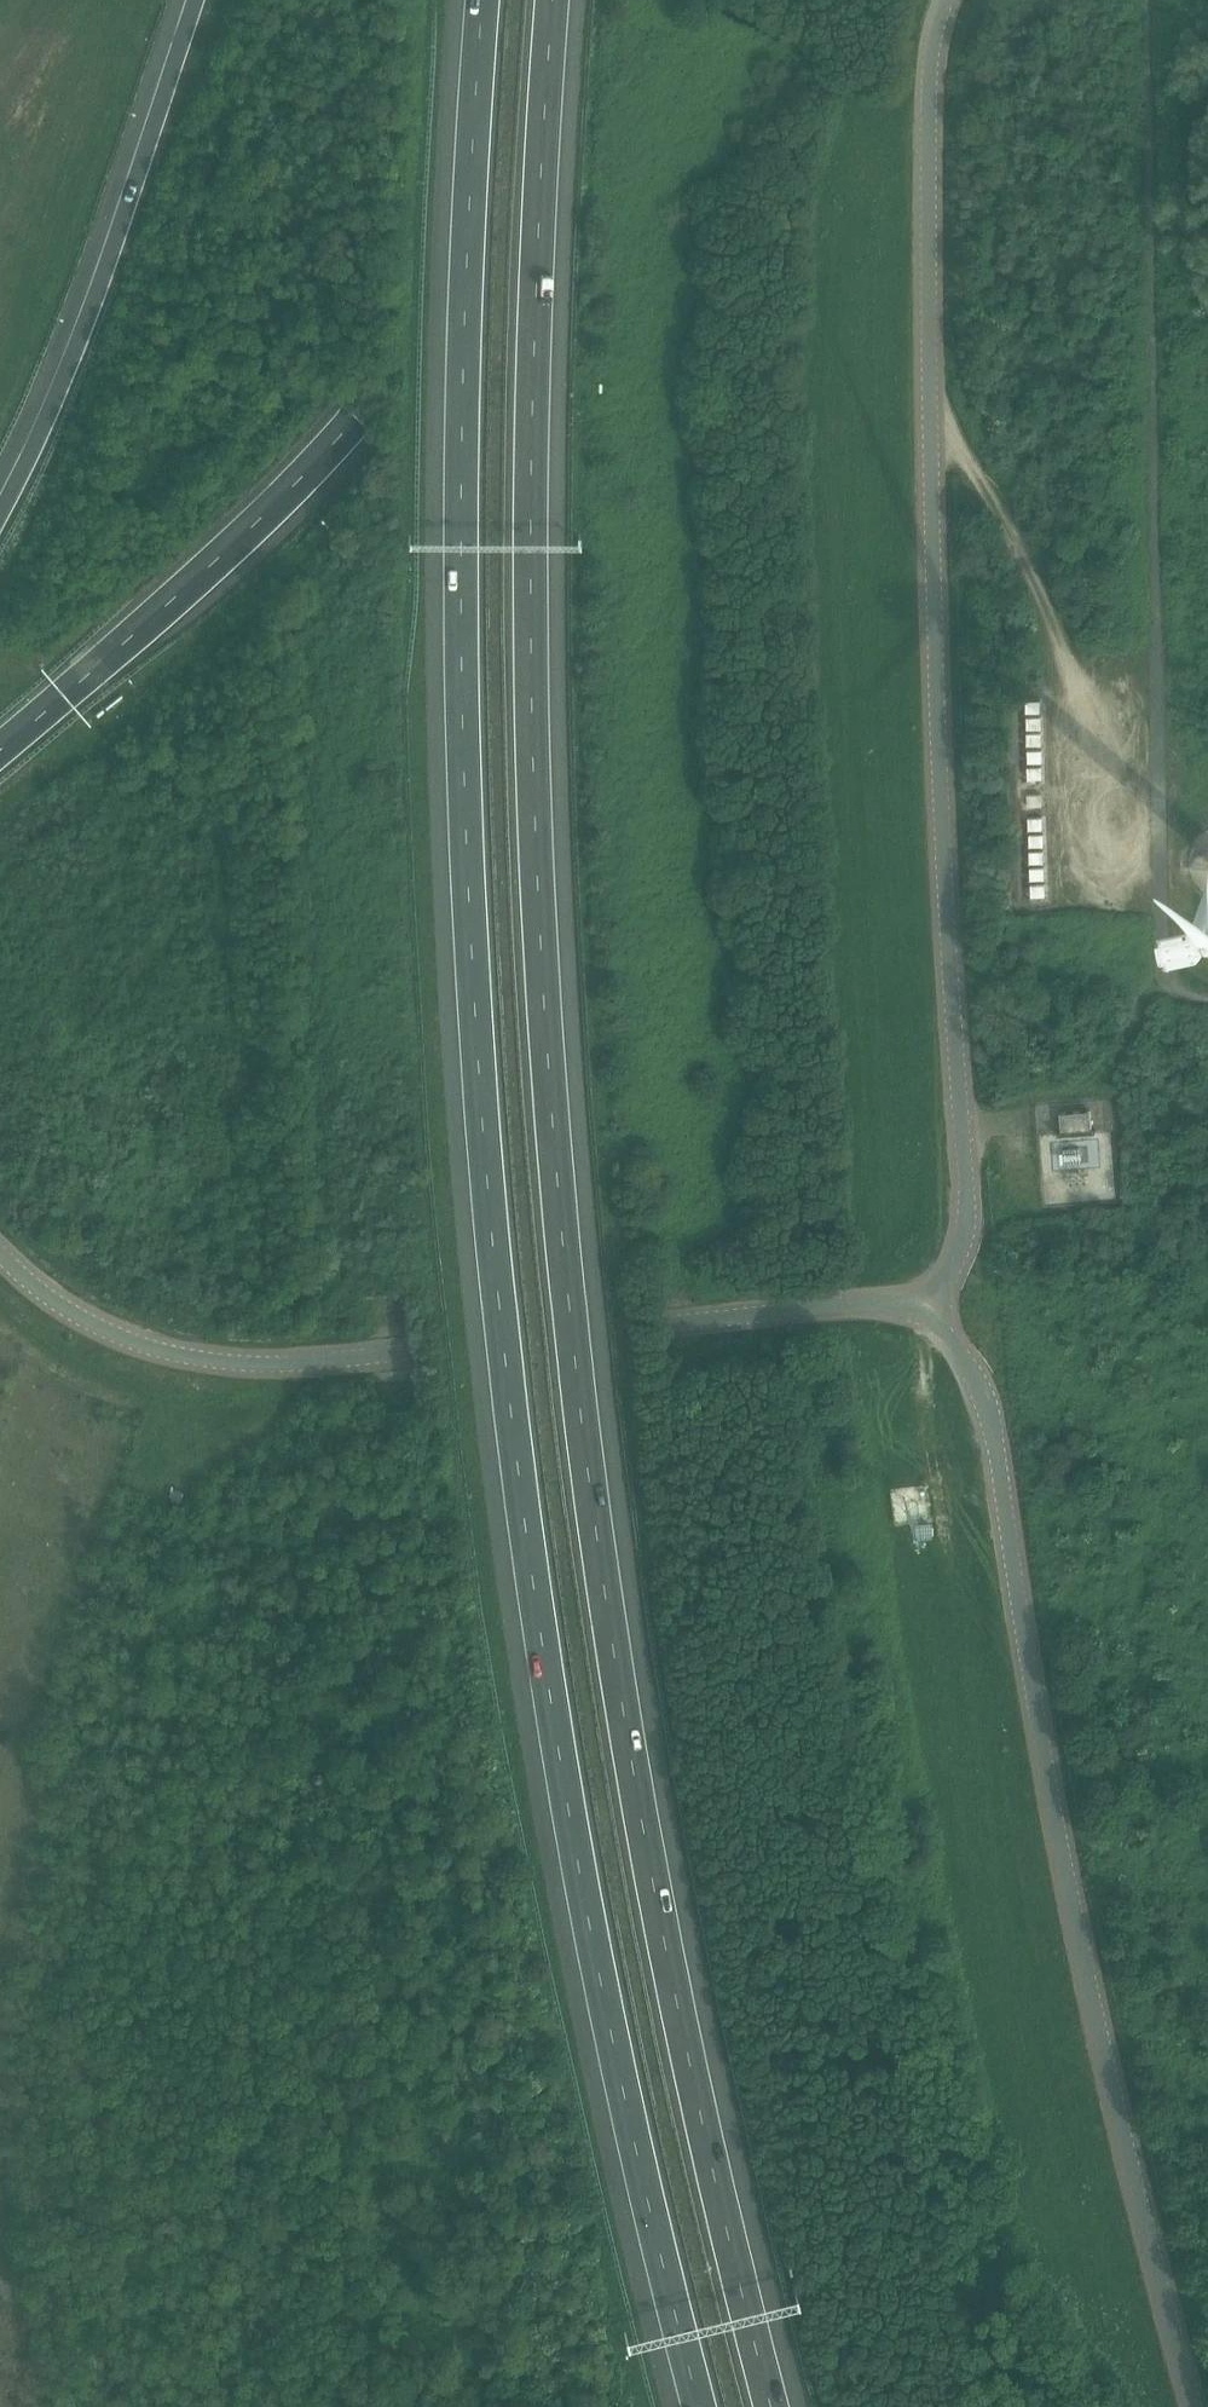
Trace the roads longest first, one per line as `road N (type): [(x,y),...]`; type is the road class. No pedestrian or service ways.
road 1 (motorway): [(772,2406),(671,1973),(607,1609),(568,1287),(532,727),(530,545),(554,0)]
road 2 (motorway): [(483,0),(460,494),(462,716),(497,1296),(538,1619),(600,1989),(696,2406)]
road 3 (tertiary): [(925,1314),(955,1263),(967,1208),(949,977),(931,469),(930,84),(947,0)]
road 4 (unclassified): [(1193,2406),(1095,2025),(991,1418),(956,1349),(925,1314)]
road 5 (motorway): [(0,750),(246,536),(358,418),(470,275),(642,0)]
road 6 (tertiary): [(0,1254),(47,1297),(131,1343),(174,1357),(275,1366),(850,1307),(925,1314)]
road 7 (motorway): [(194,0),(102,284),(0,519)]

